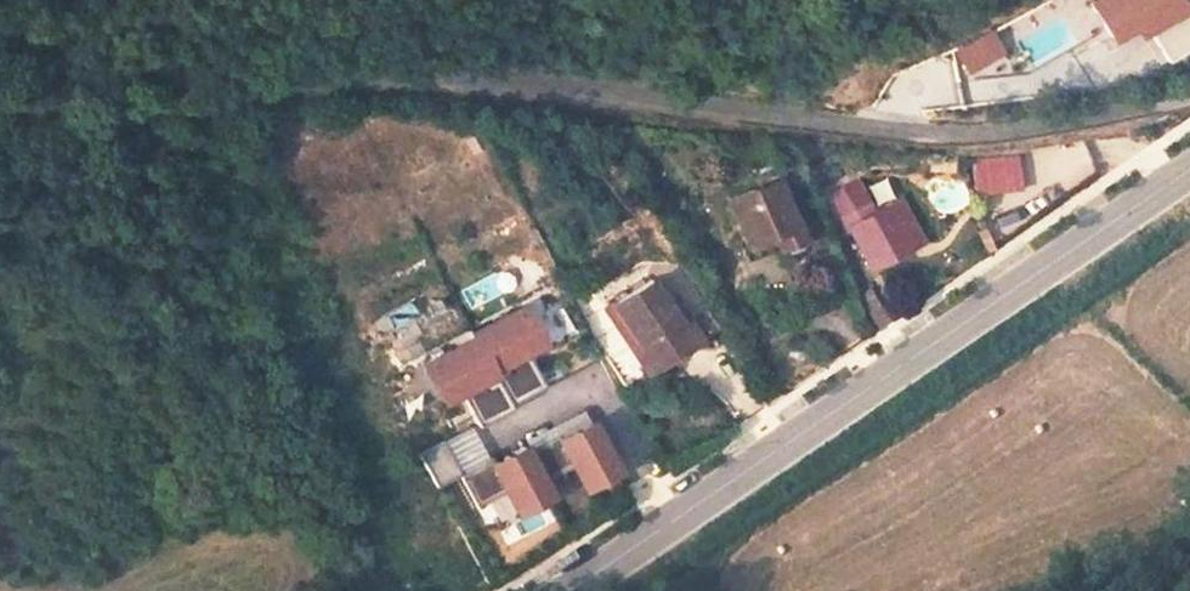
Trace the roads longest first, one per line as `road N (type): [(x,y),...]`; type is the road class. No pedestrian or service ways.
road 1 (unclassified): [(1189,93),(1142,108),(962,136),(475,88),(208,94),(0,111)]
road 2 (secondary): [(1189,168),(889,358),(545,590)]

